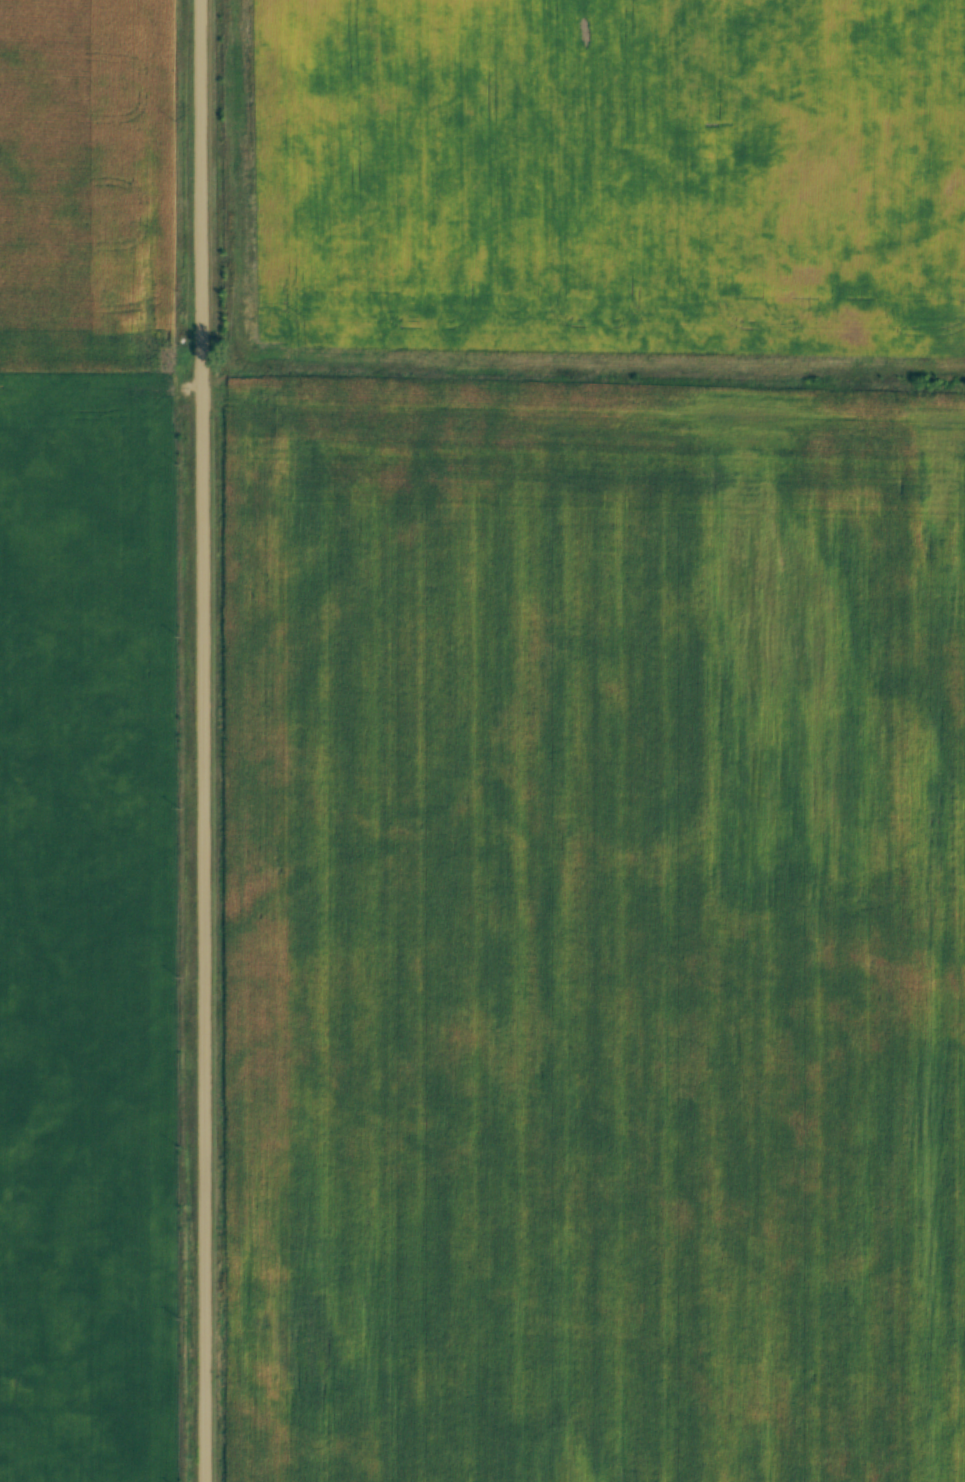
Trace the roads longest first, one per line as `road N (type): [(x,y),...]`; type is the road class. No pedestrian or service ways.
road 1 (residential): [(201,1481),(197,0)]

